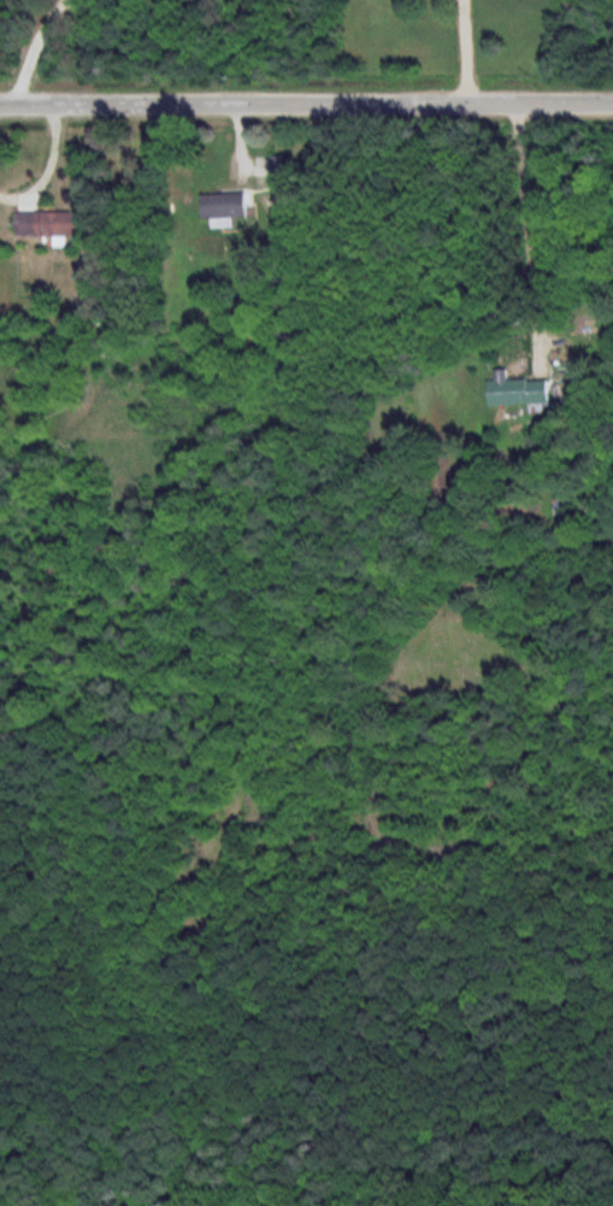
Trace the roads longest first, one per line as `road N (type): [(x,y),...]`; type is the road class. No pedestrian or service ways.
road 1 (residential): [(0,107),(612,106)]

